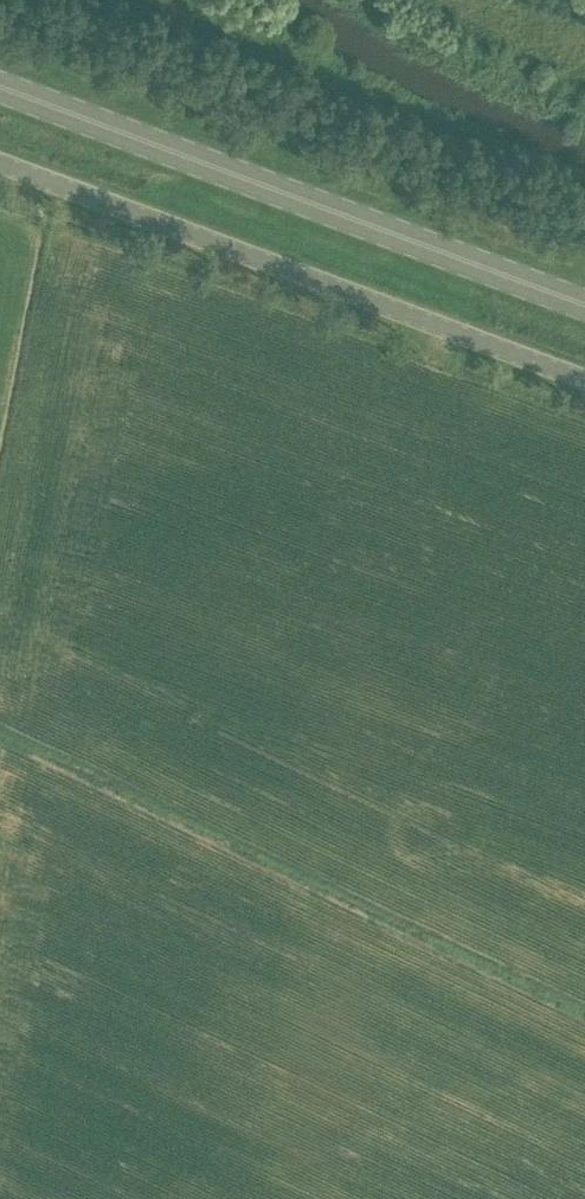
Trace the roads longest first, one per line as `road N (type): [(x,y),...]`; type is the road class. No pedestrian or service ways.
road 1 (unclassified): [(584,376),(0,155)]
road 2 (primary): [(584,301),(0,80)]

